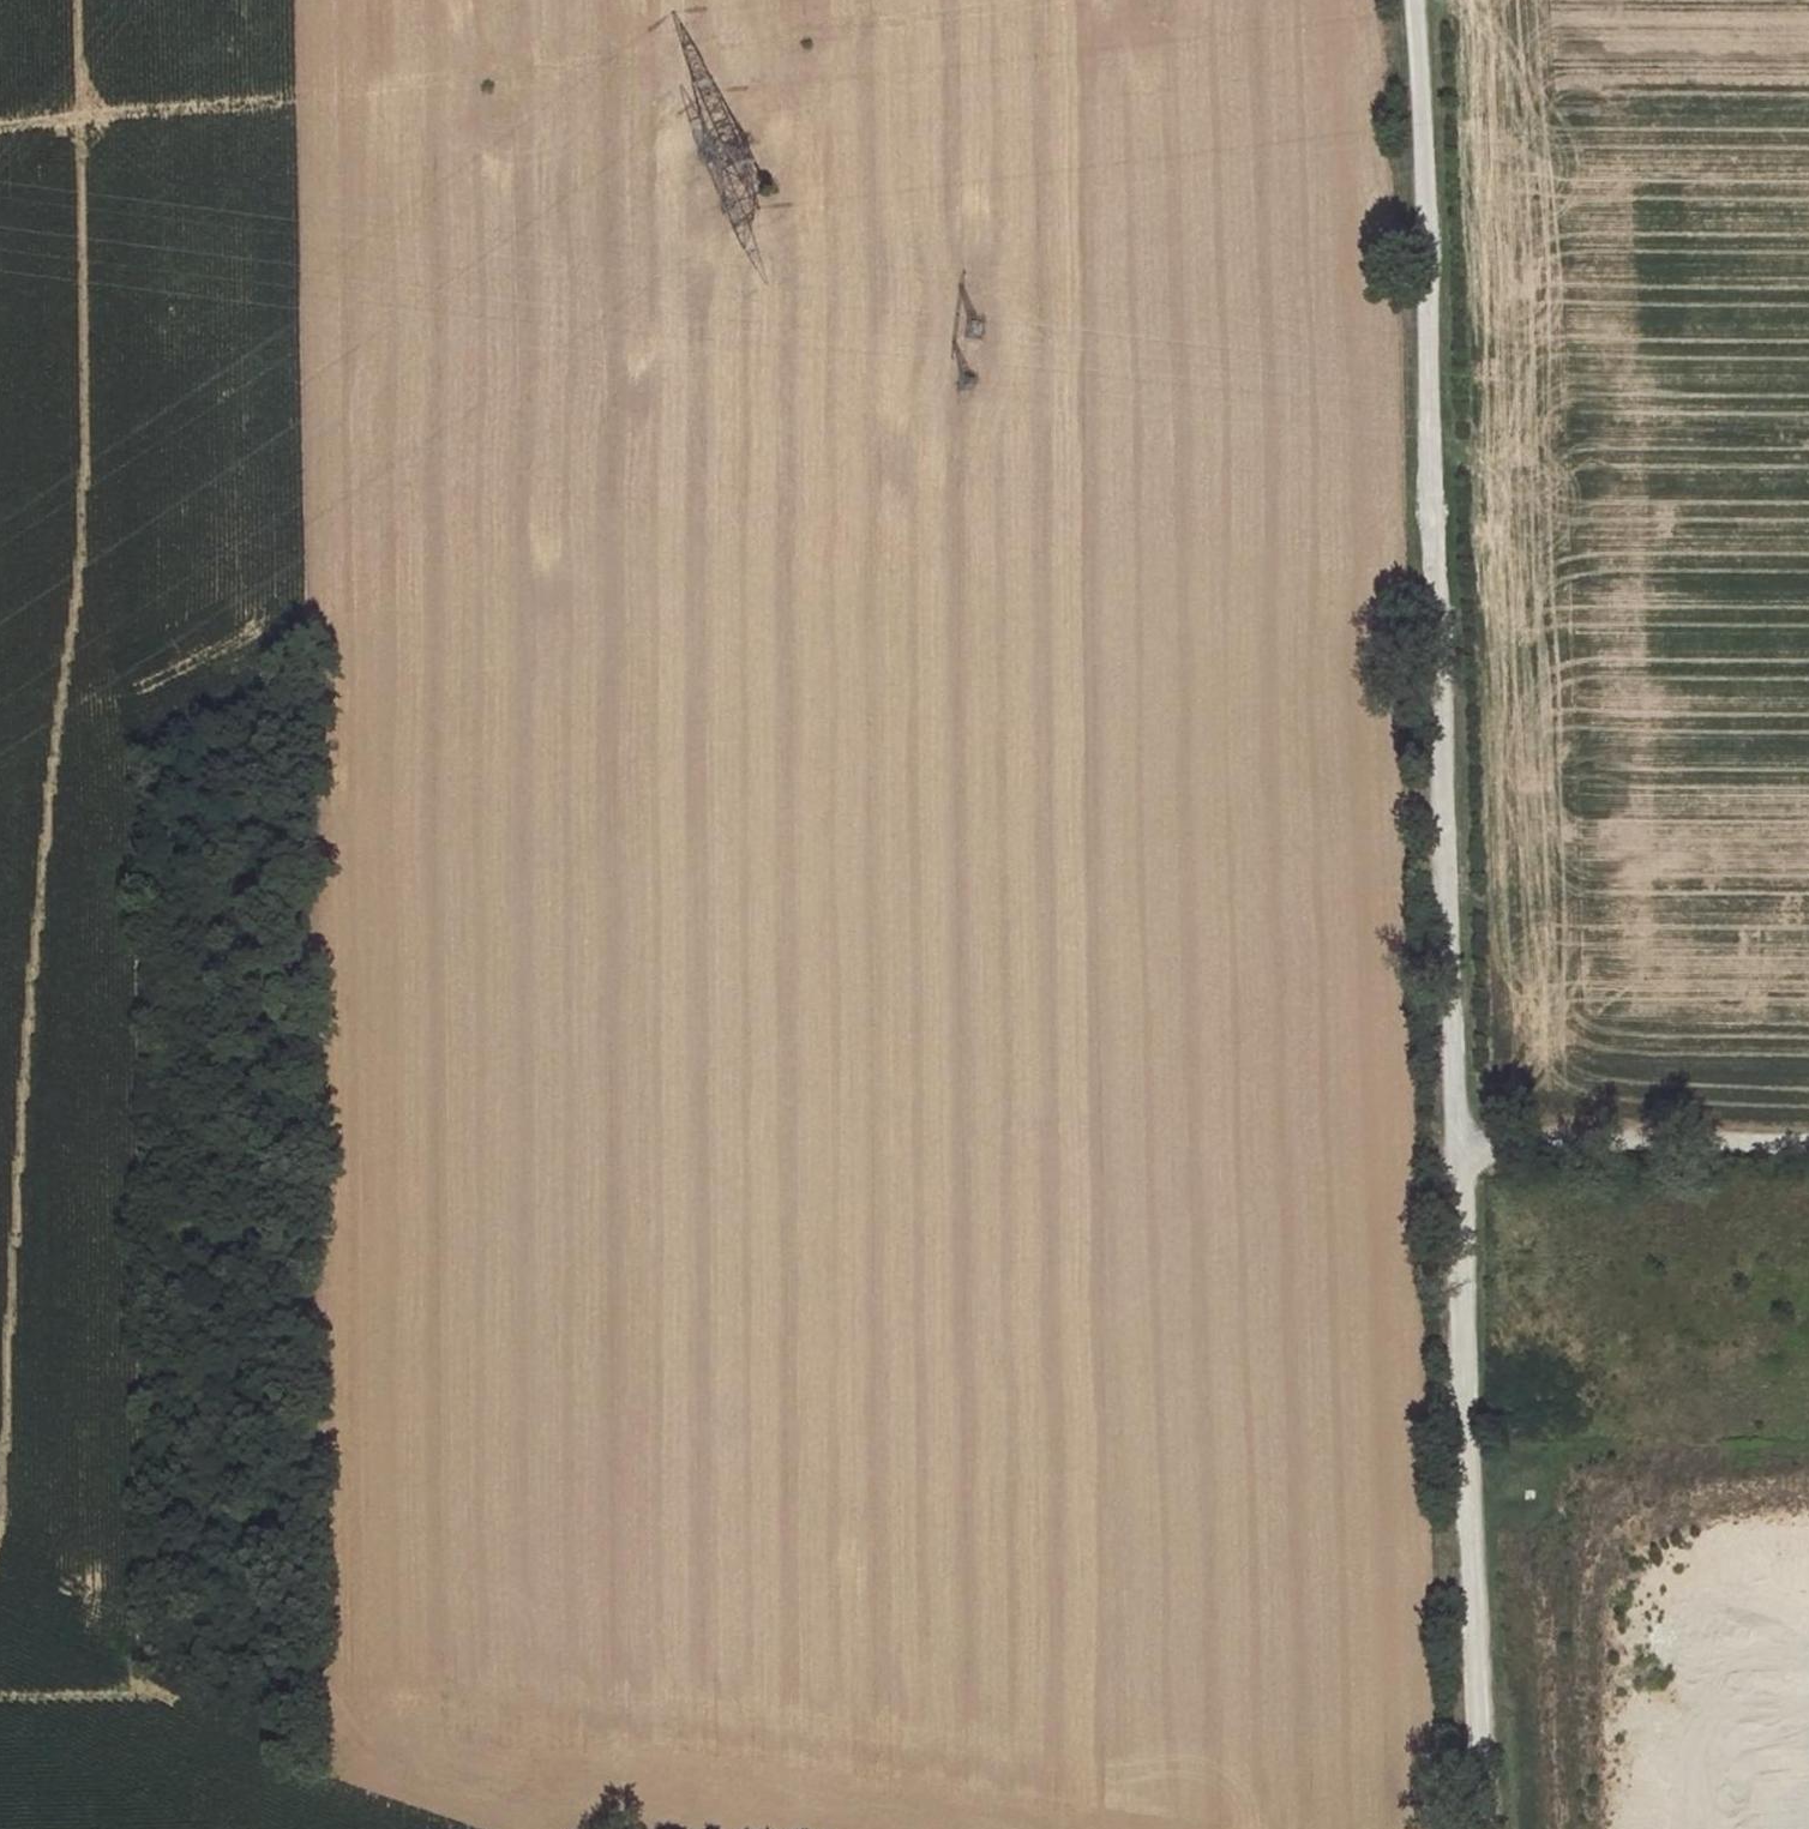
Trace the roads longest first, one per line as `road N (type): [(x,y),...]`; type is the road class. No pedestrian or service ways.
road 1 (track): [(1477,1828),(1460,1146),(1414,0)]
road 2 (track): [(1460,1146),(1808,1145)]

